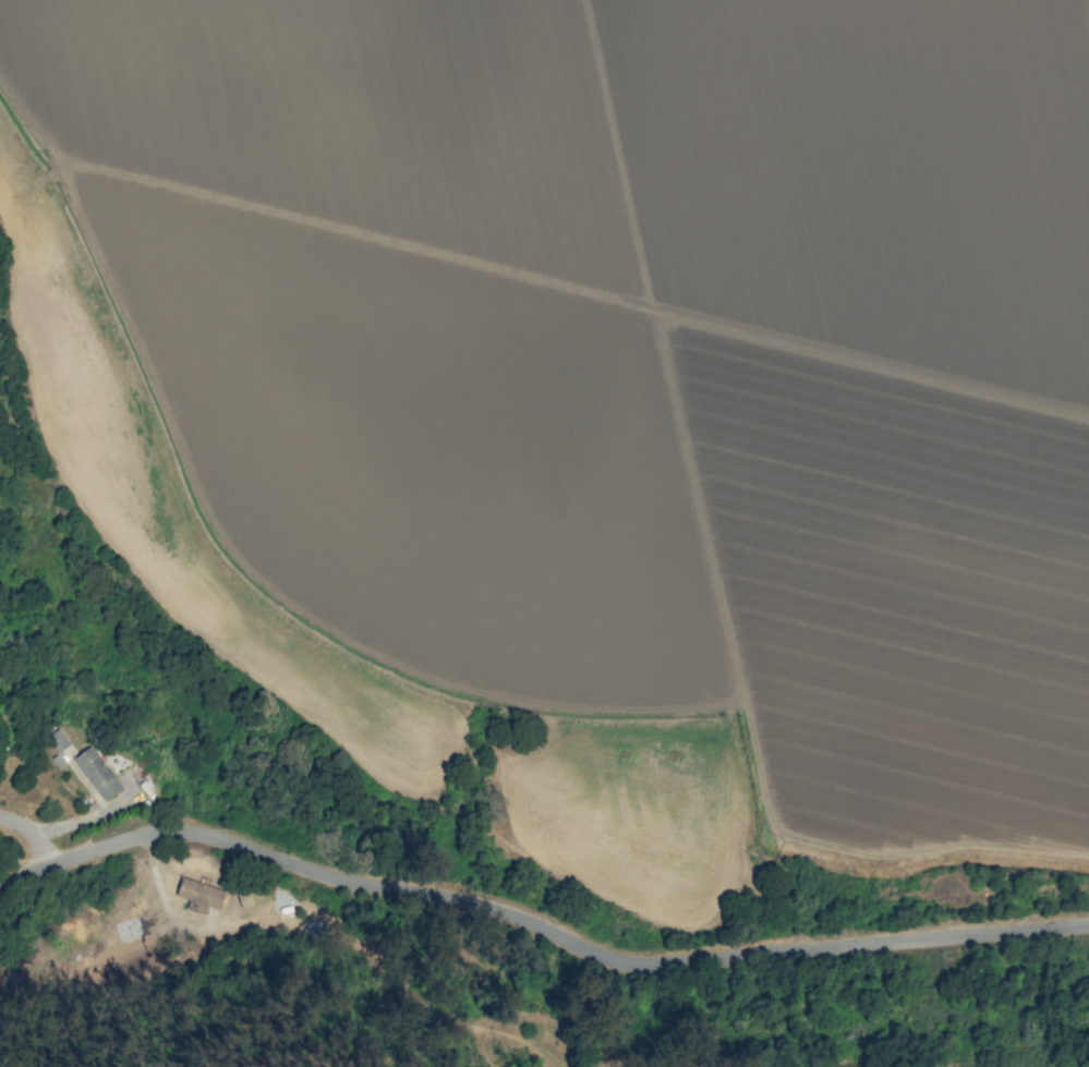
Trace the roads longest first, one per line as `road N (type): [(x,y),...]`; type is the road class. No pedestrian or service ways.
road 1 (tertiary): [(0,890),(165,833),(215,839),(370,886),(453,897),(631,970),(1088,928)]

